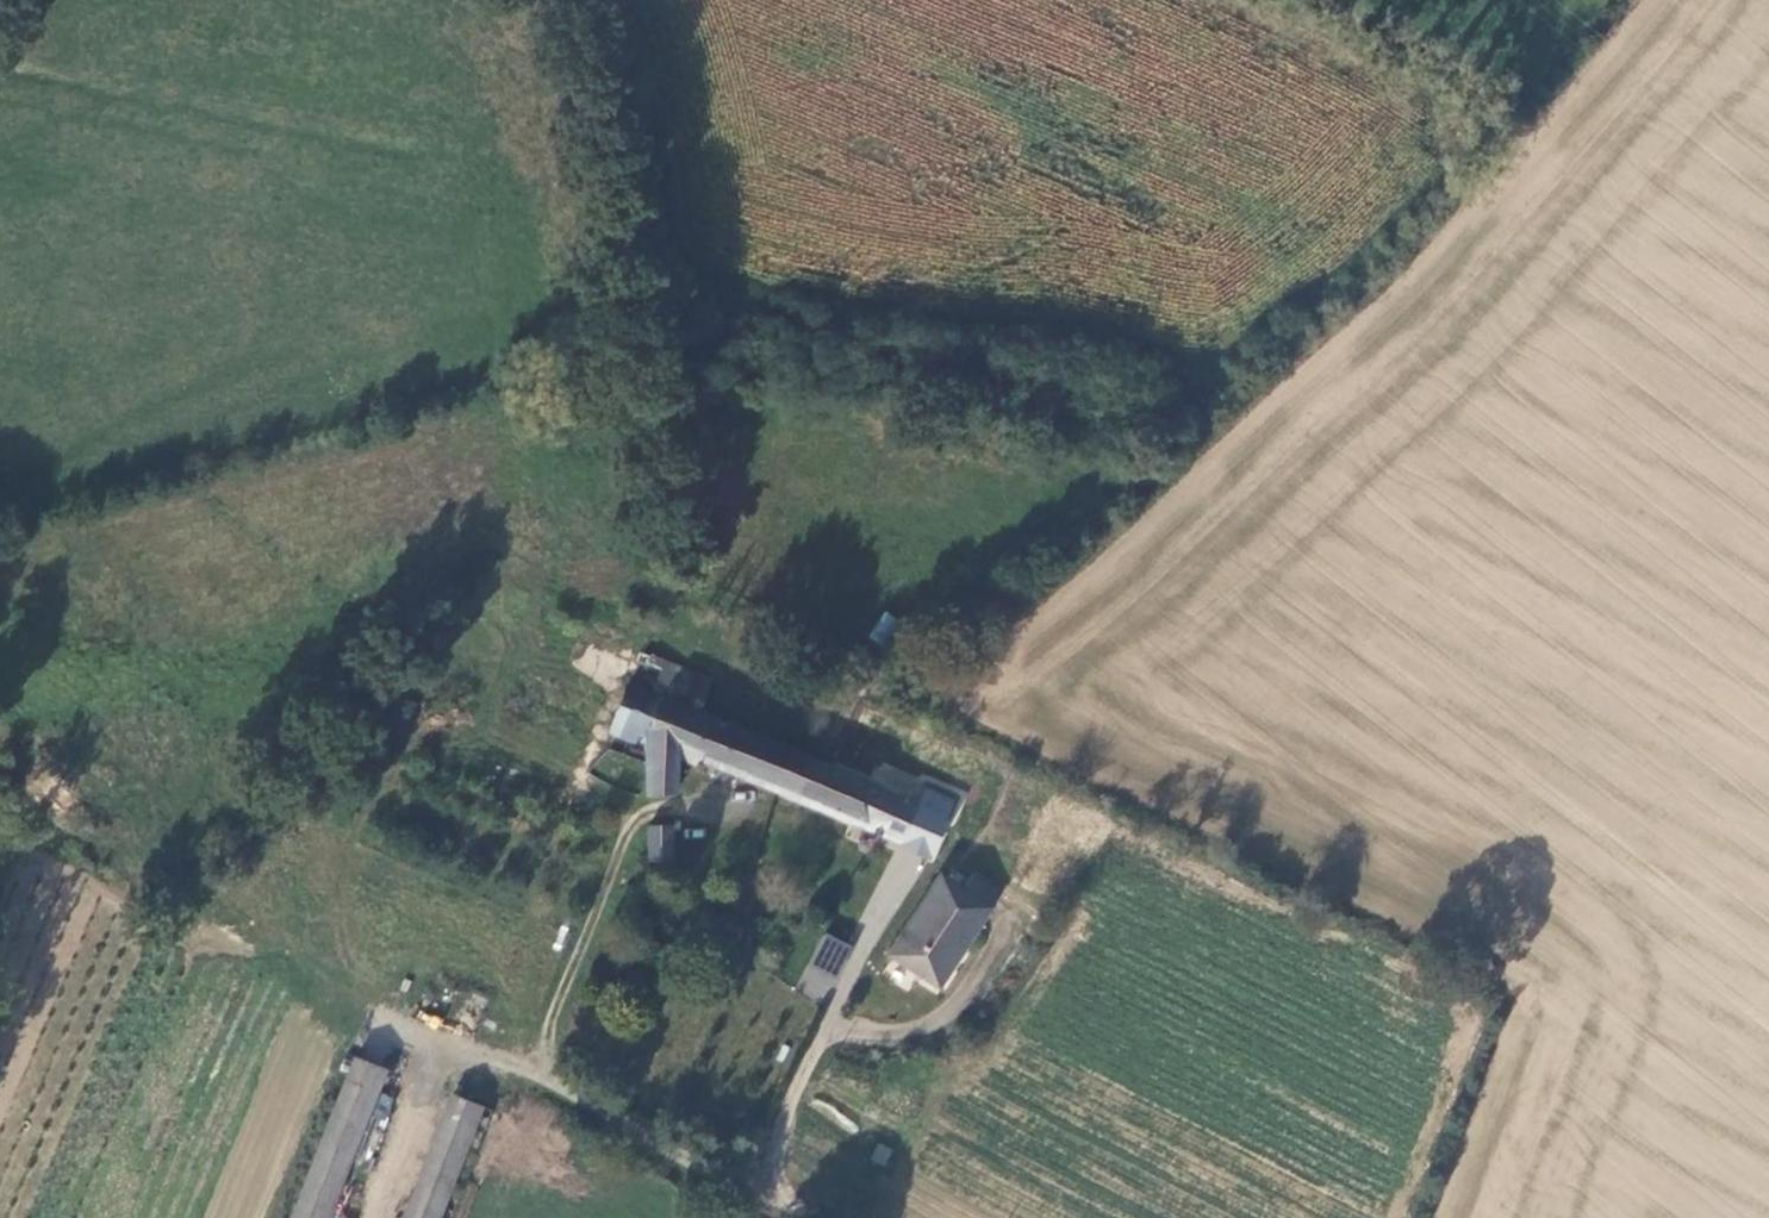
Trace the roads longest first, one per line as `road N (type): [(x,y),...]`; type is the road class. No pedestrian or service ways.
road 1 (unclassified): [(806,1217),(779,1189),(785,1113),(874,930)]

